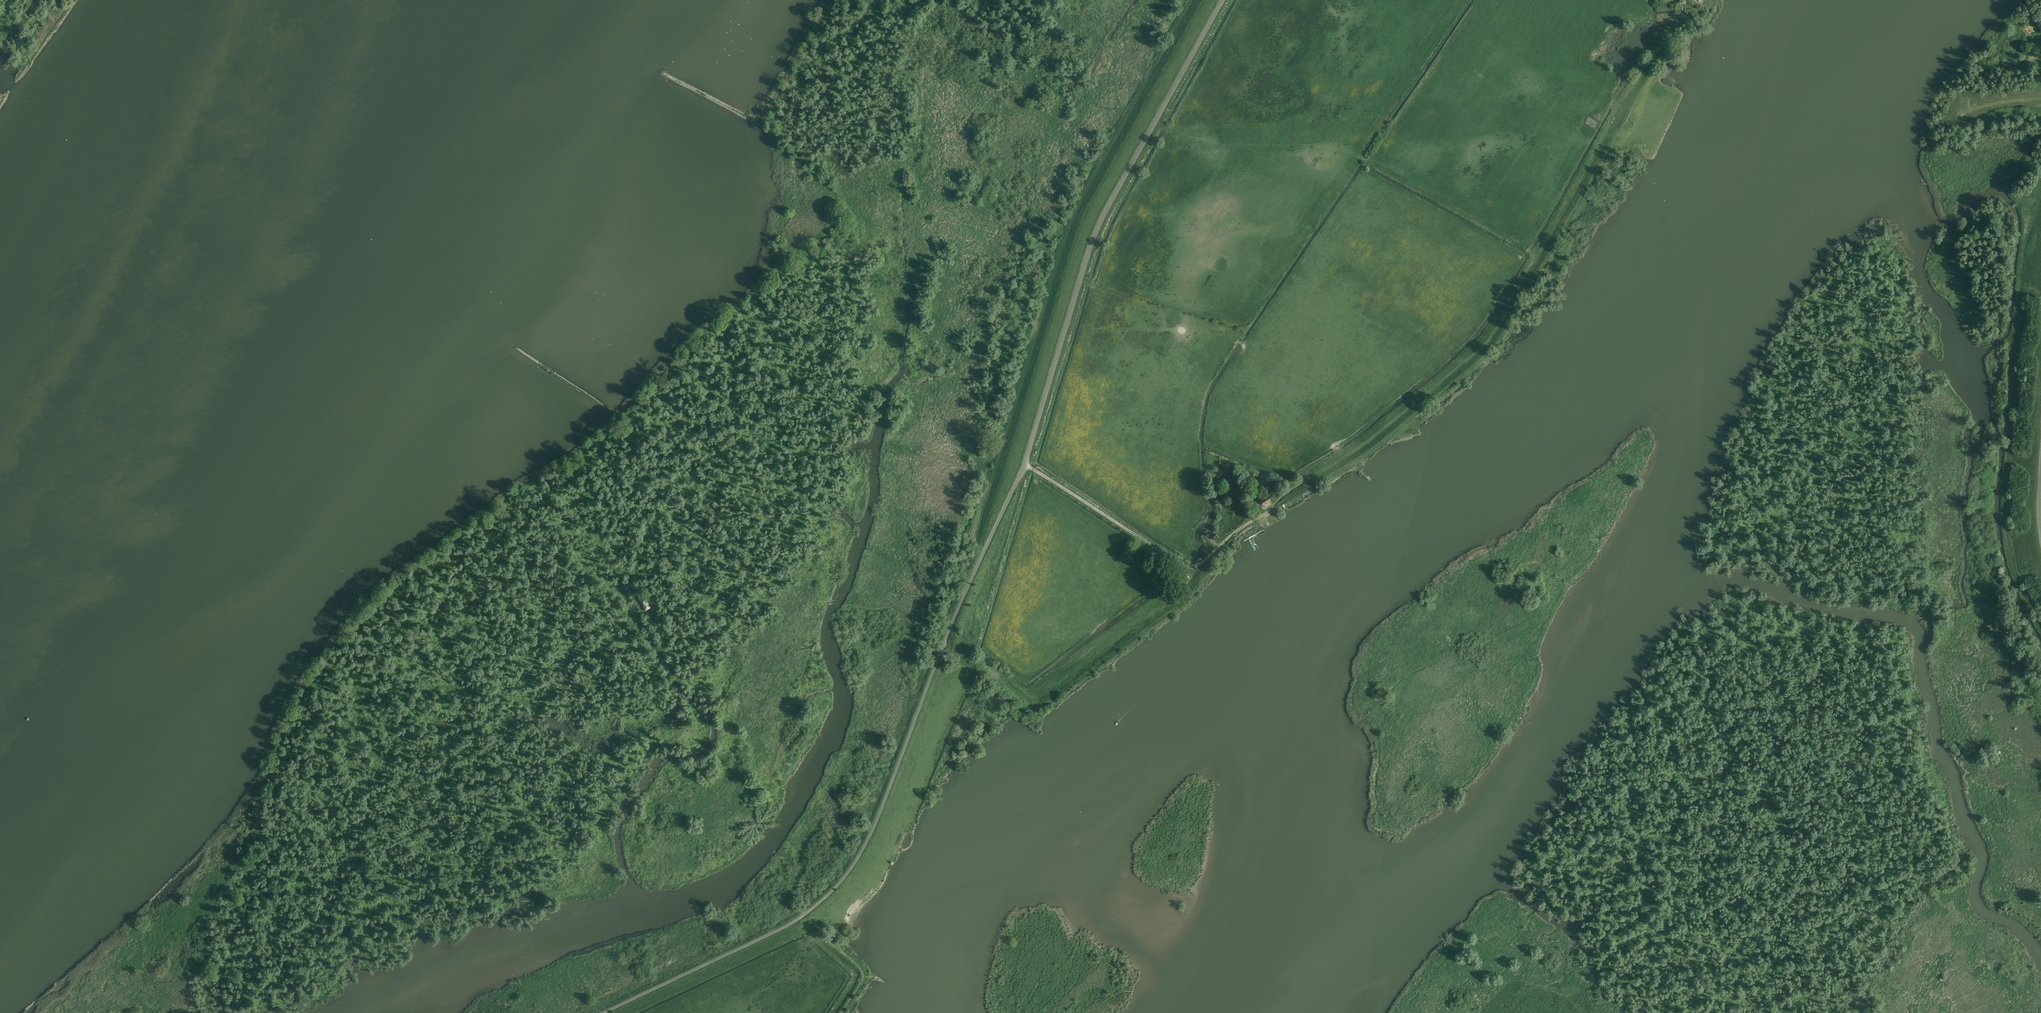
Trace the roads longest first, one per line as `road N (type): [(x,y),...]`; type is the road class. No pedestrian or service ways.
road 1 (unclassified): [(605,1012),(792,923),(860,855),(1025,465),(1095,237),(1222,0)]
road 2 (track): [(1025,465),(1189,571),(1205,563),(1243,525),(1372,438),(1487,343),(1643,73)]

